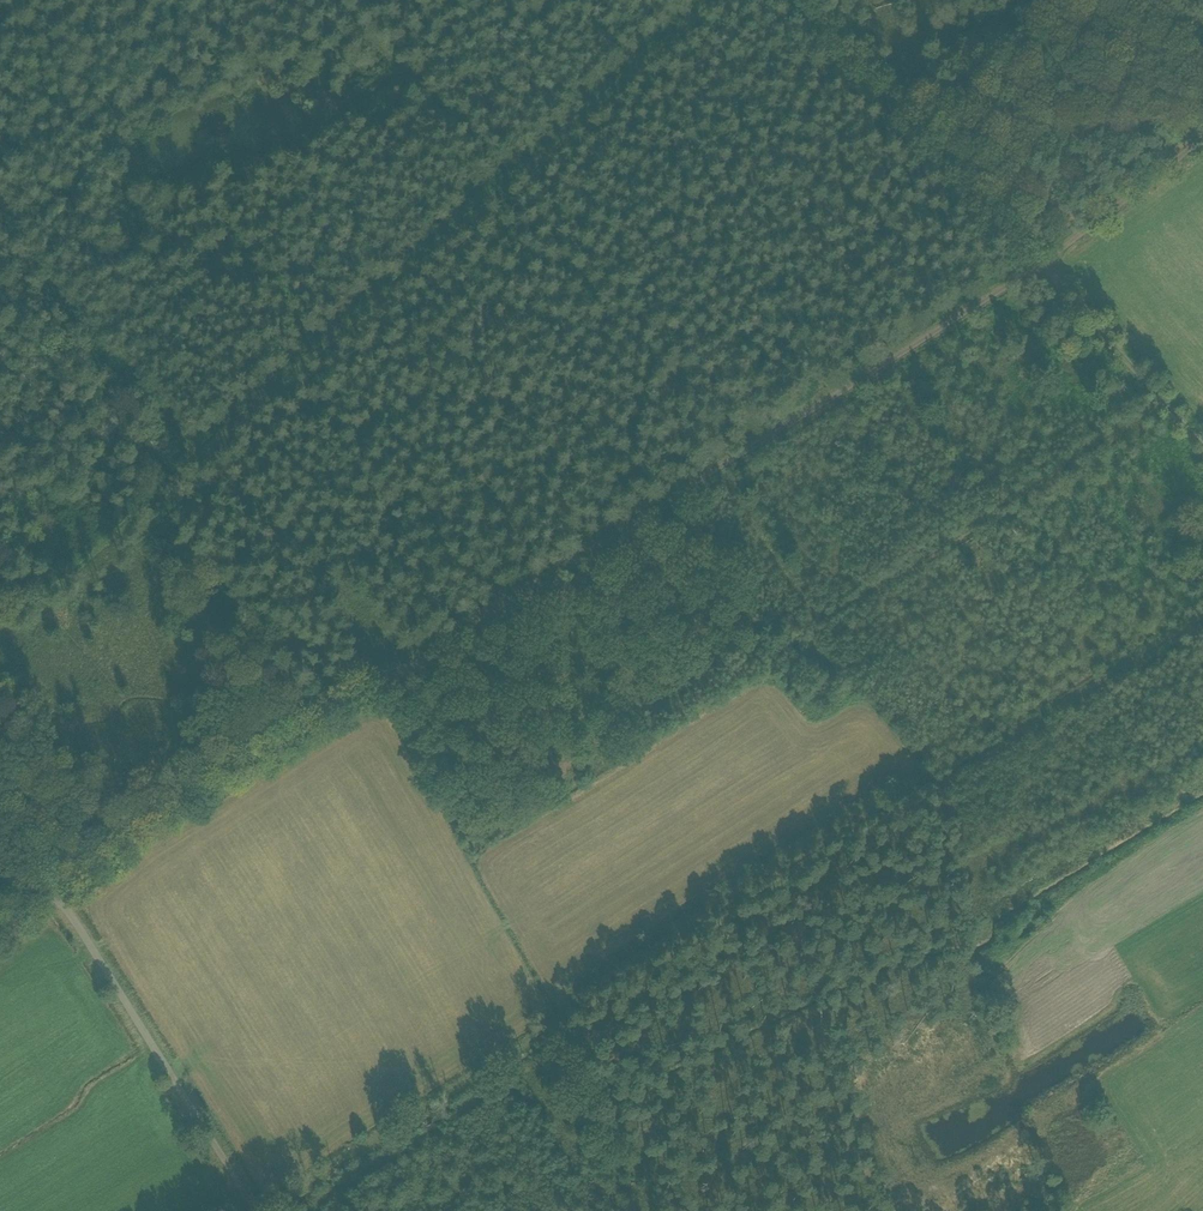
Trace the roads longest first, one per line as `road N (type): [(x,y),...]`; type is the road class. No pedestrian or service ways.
road 1 (track): [(0,921),(1029,272),(1202,135)]
road 2 (track): [(258,1210),(0,804)]

